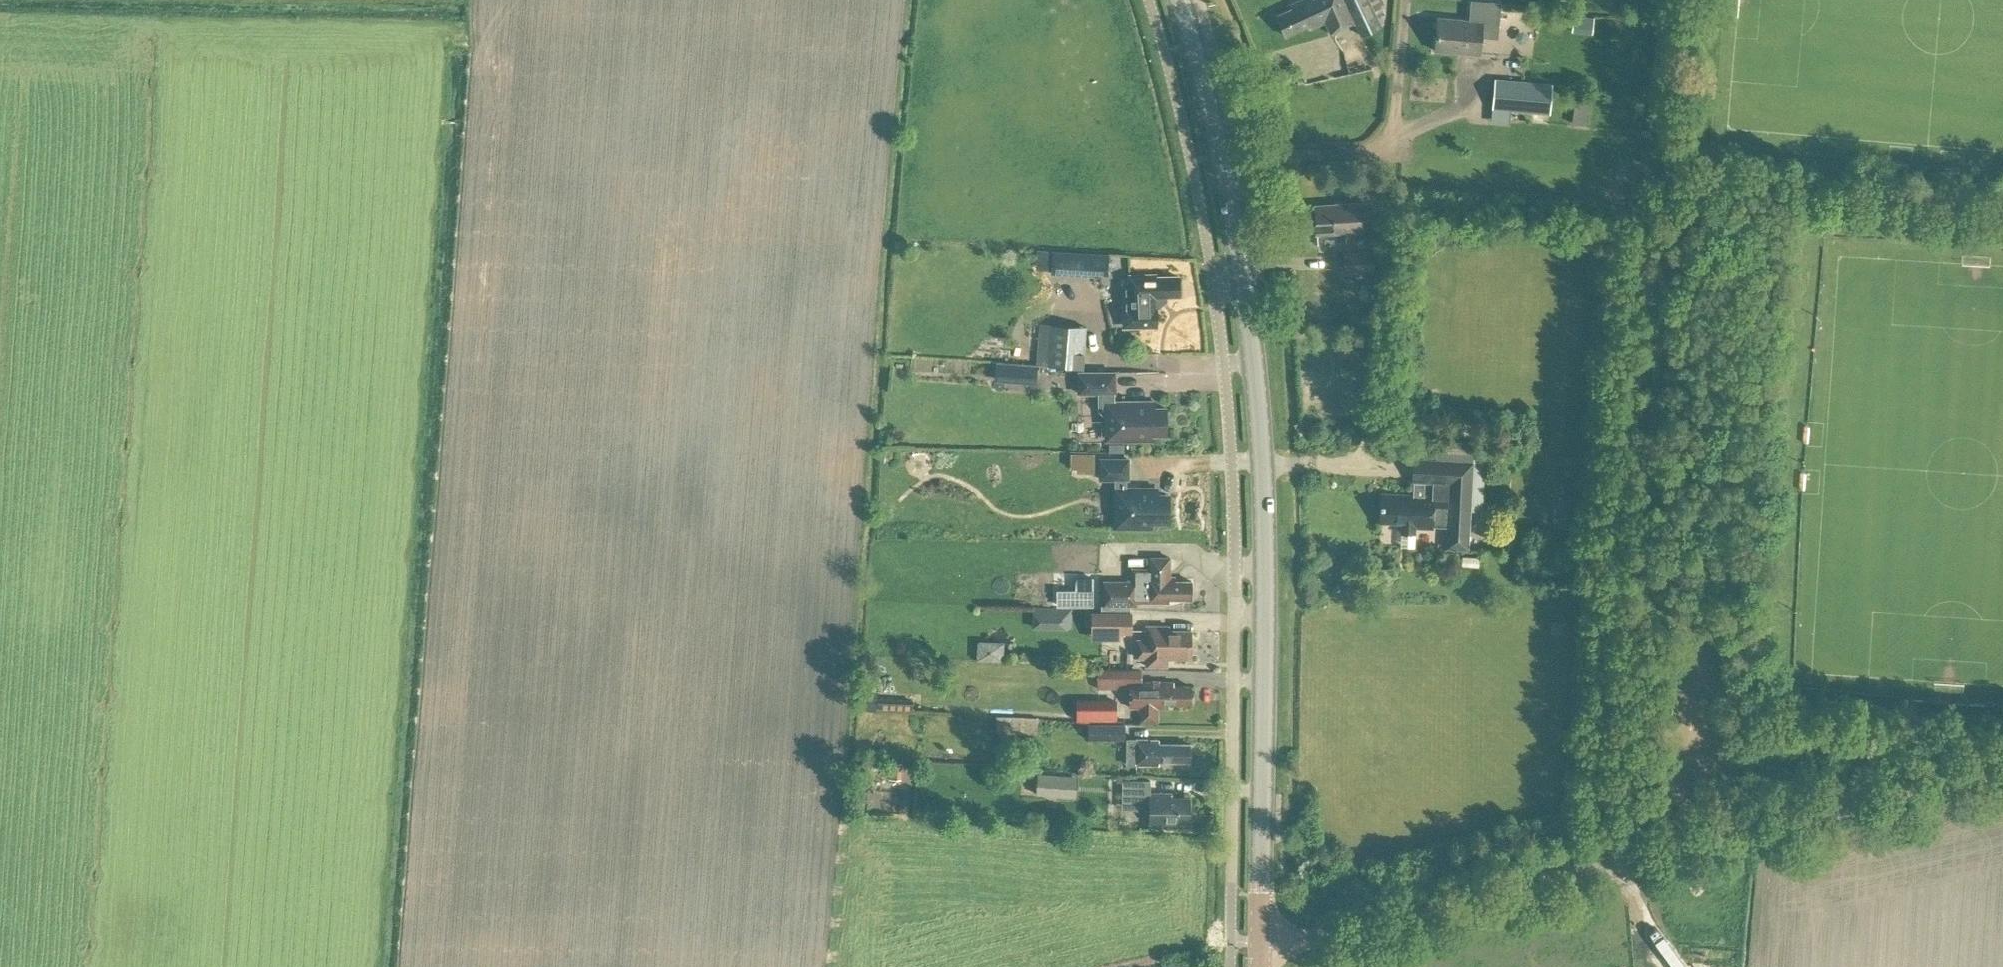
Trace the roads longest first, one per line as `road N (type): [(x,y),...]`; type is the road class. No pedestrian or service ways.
road 1 (secondary): [(1260,942),(1262,407),(1248,274),(1179,0)]
road 2 (unclassified): [(1260,942),(1318,939),(2002,768)]
road 3 (track): [(1224,160),(1352,154),(1378,144),(1397,104),(1406,0)]

